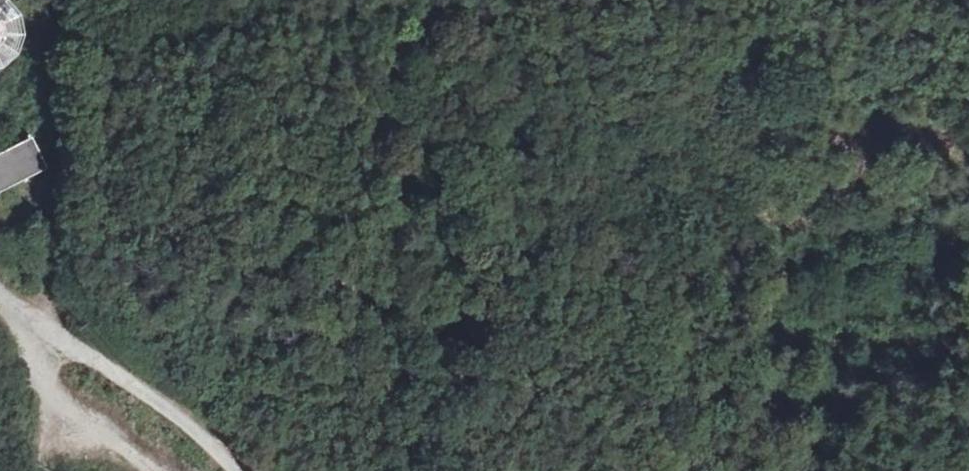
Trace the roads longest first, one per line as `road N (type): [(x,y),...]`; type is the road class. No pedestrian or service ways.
road 1 (track): [(773,470),(764,362),(806,24)]
road 2 (track): [(235,470),(177,414),(23,320)]
road 3 (track): [(52,406),(159,470)]

